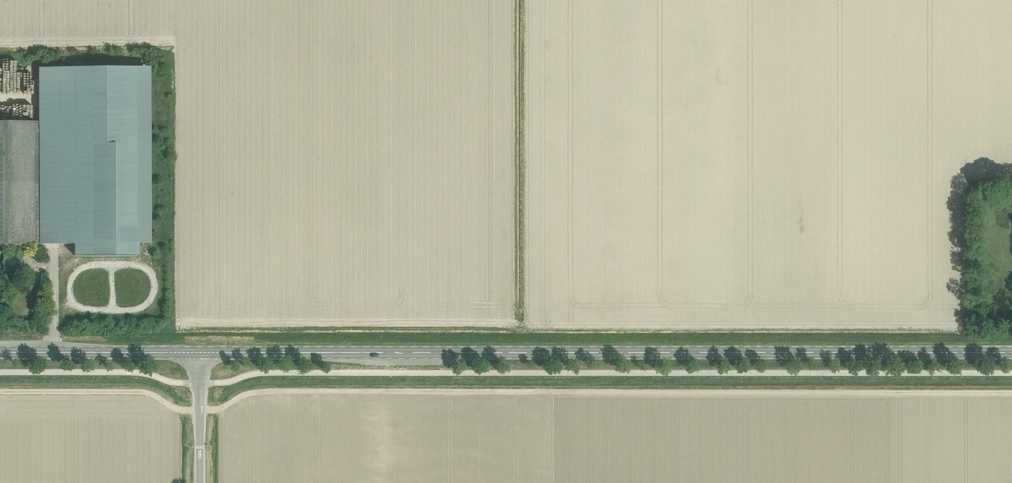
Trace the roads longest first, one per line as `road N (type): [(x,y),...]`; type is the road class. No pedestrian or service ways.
road 1 (track): [(0,393),(138,393),(182,411),(216,410),(268,392),(1011,394)]
road 2 (secondary): [(1011,353),(200,353)]
road 3 (secondary): [(200,353),(0,353)]
road 4 (unclassified): [(200,482),(200,353)]

